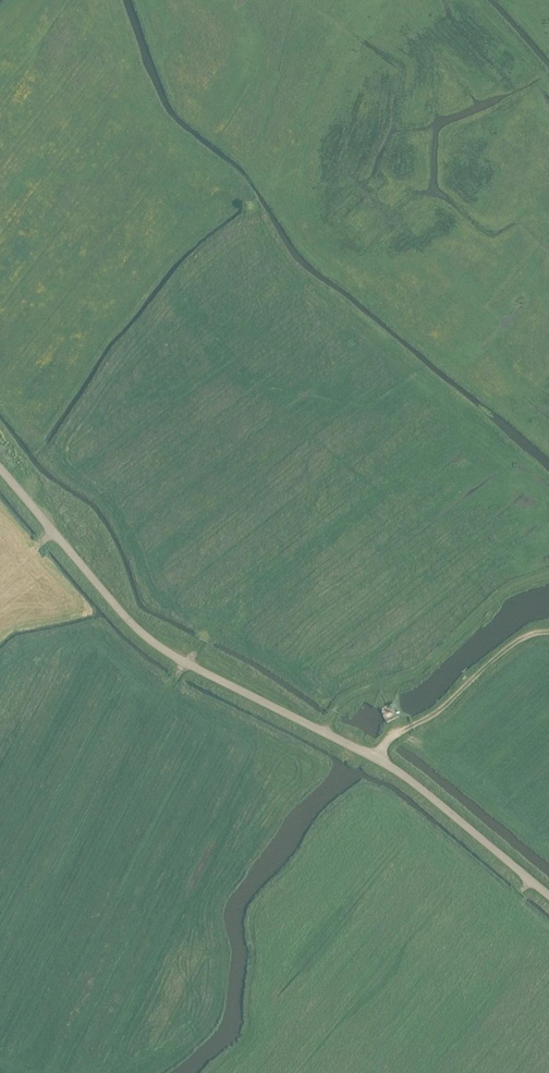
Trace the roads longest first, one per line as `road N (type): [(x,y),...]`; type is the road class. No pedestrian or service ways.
road 1 (unclassified): [(548,892),(401,772),(158,647),(0,467)]
road 2 (track): [(548,574),(506,589),(427,666),(345,700),(322,730)]
road 3 (track): [(548,633),(513,643),(374,757)]

